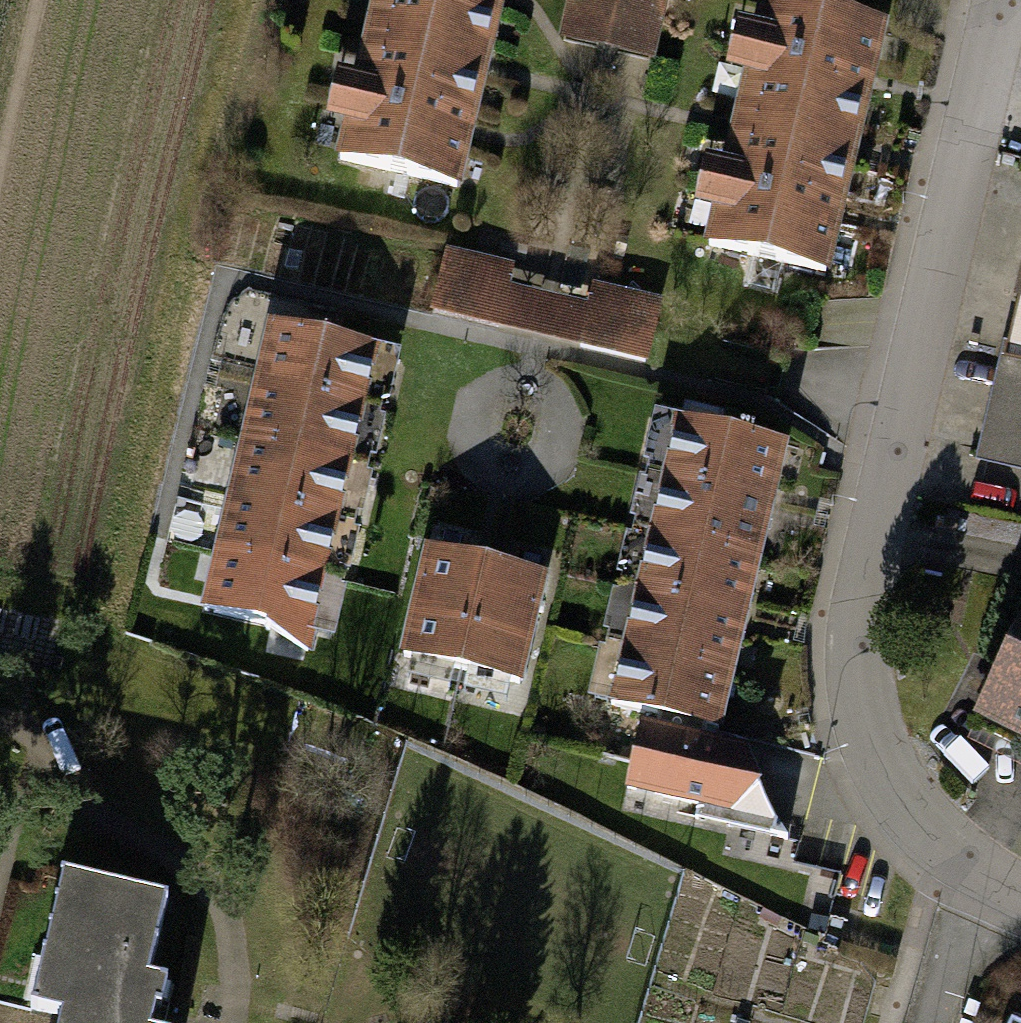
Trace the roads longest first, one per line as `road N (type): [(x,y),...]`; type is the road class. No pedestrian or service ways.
road 1 (unclassified): [(996,0),(863,575),(860,670),(884,759),(938,841),(1020,895)]

